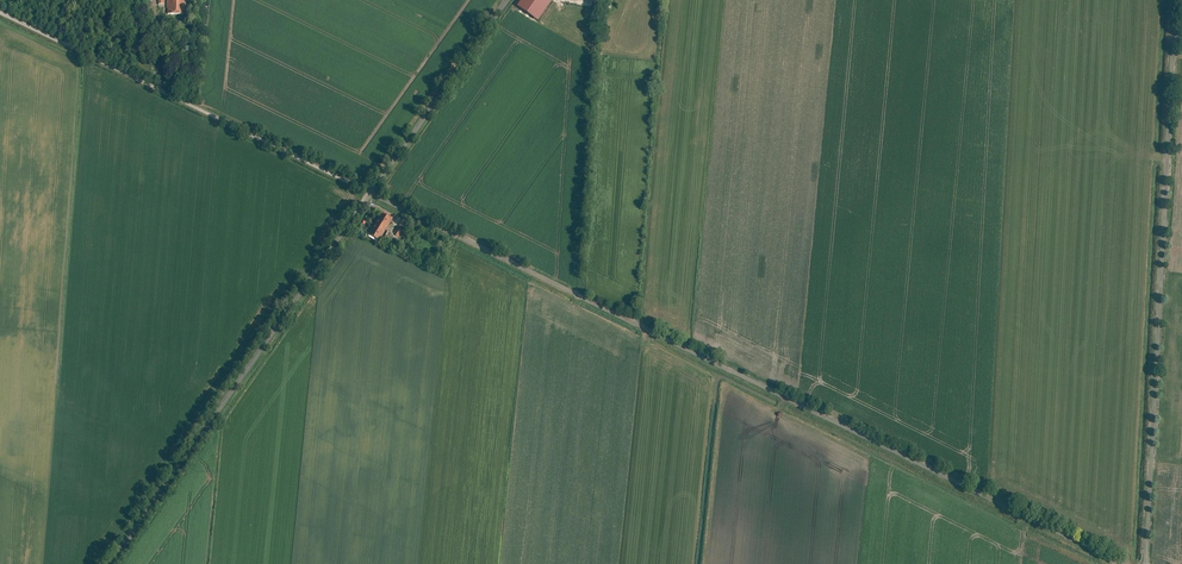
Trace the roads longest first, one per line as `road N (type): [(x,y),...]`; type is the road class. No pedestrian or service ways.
road 1 (unclassified): [(1115,563),(371,193)]
road 2 (unclassified): [(1140,563),(1171,0)]
road 3 (unclassified): [(112,563),(371,193)]
road 4 (unclassified): [(371,193),(510,0)]
road 5 (unclassified): [(196,107),(0,12)]

